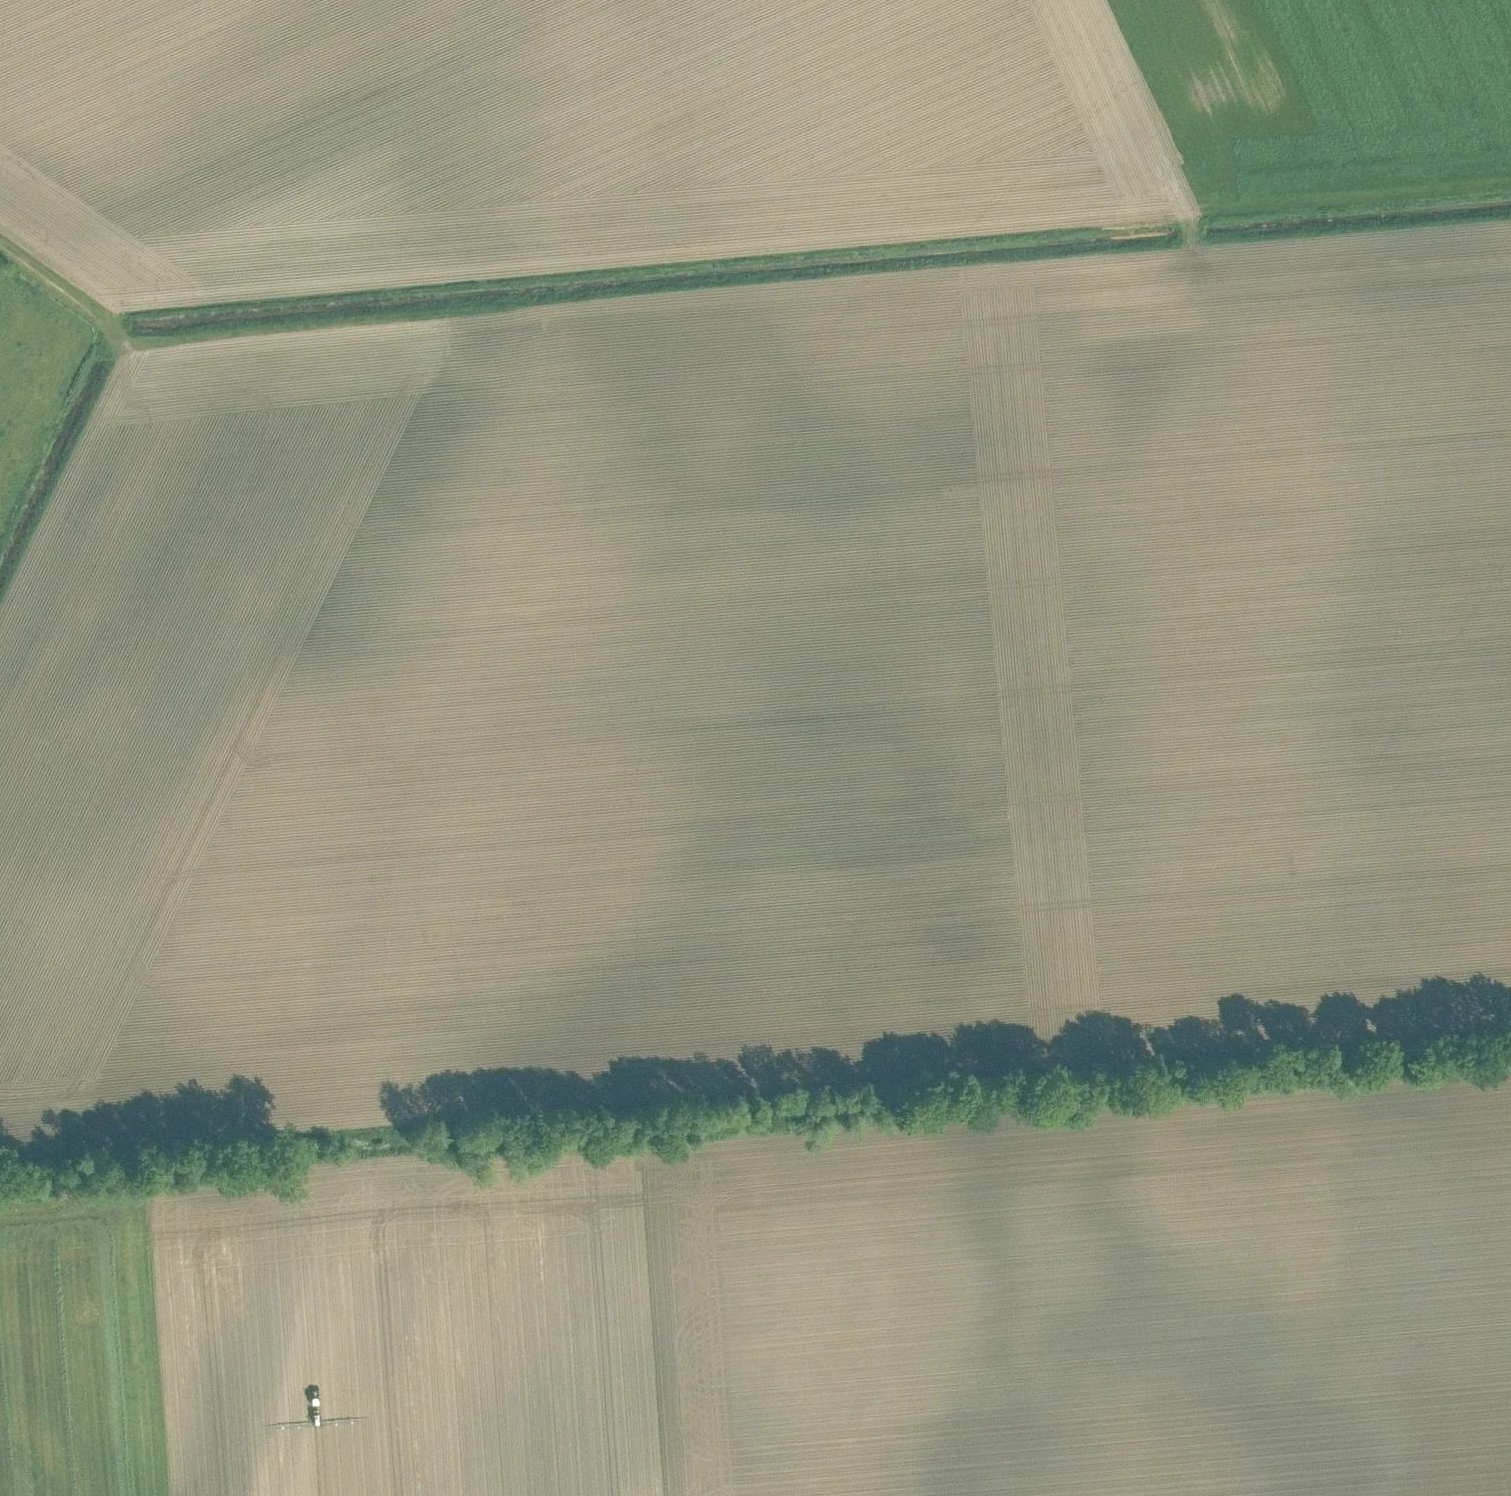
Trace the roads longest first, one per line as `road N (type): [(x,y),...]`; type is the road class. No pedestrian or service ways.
road 1 (track): [(154,350),(126,344),(0,245)]

